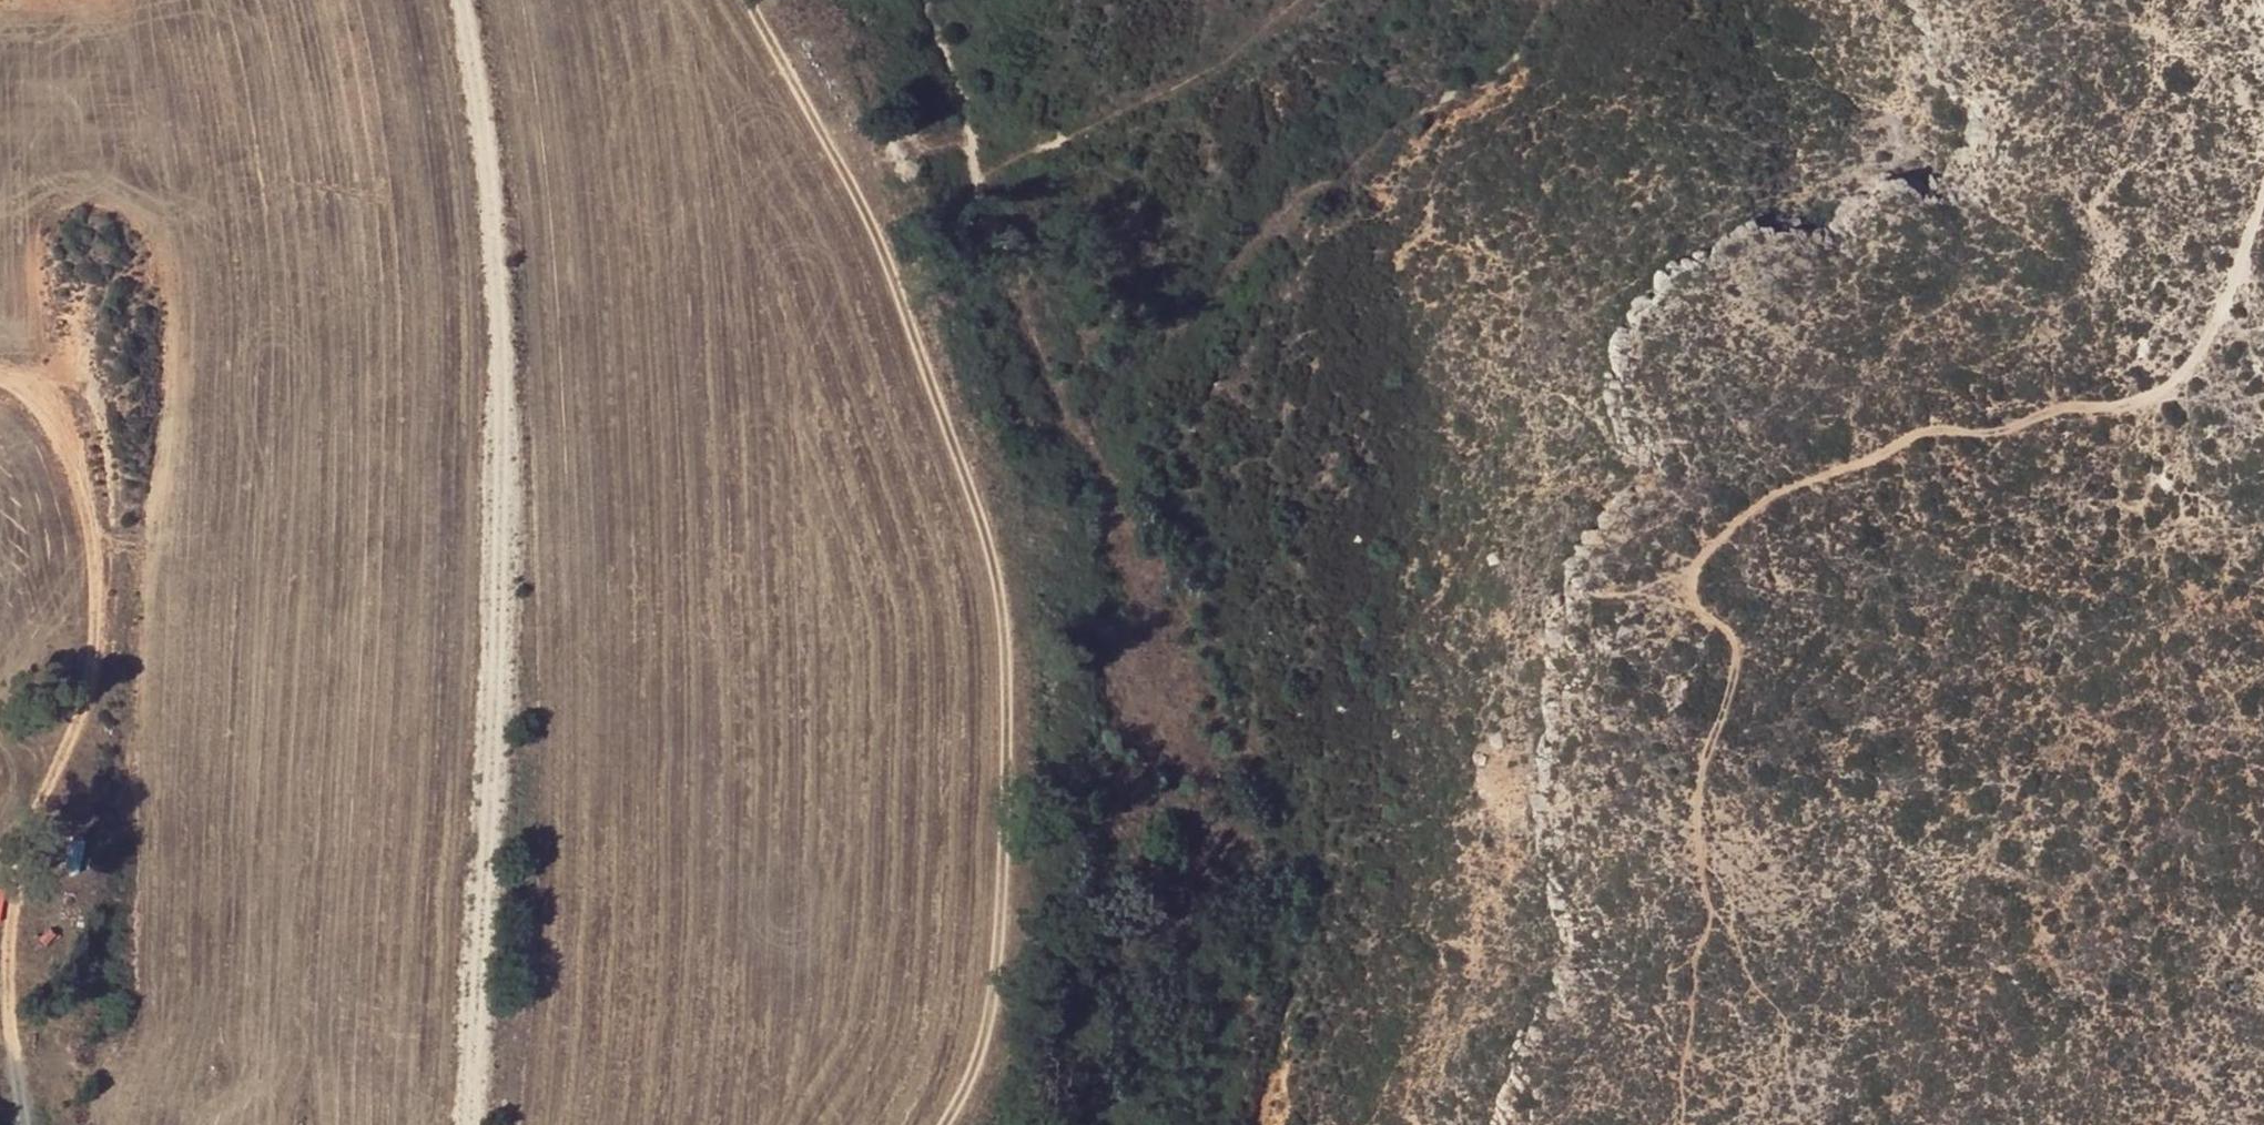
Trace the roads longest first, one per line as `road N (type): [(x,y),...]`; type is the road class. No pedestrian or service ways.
road 1 (track): [(22,1124),(4,987),(36,853),(115,664),(115,462),(91,392),(73,377),(0,370)]
road 2 (track): [(2263,201),(2219,321),(2184,370),(2140,400),(2073,401),(2015,437),(1929,426),(1896,437),(1738,509),(1688,583)]

